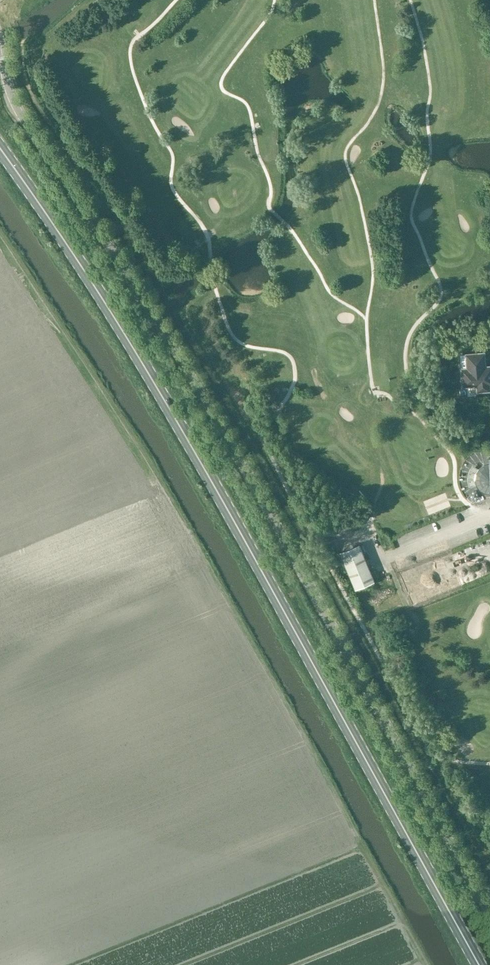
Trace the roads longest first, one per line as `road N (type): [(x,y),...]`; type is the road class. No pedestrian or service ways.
road 1 (unclassified): [(489,898),(179,345),(12,103),(0,49)]
road 2 (primary): [(481,964),(159,390),(0,149)]

